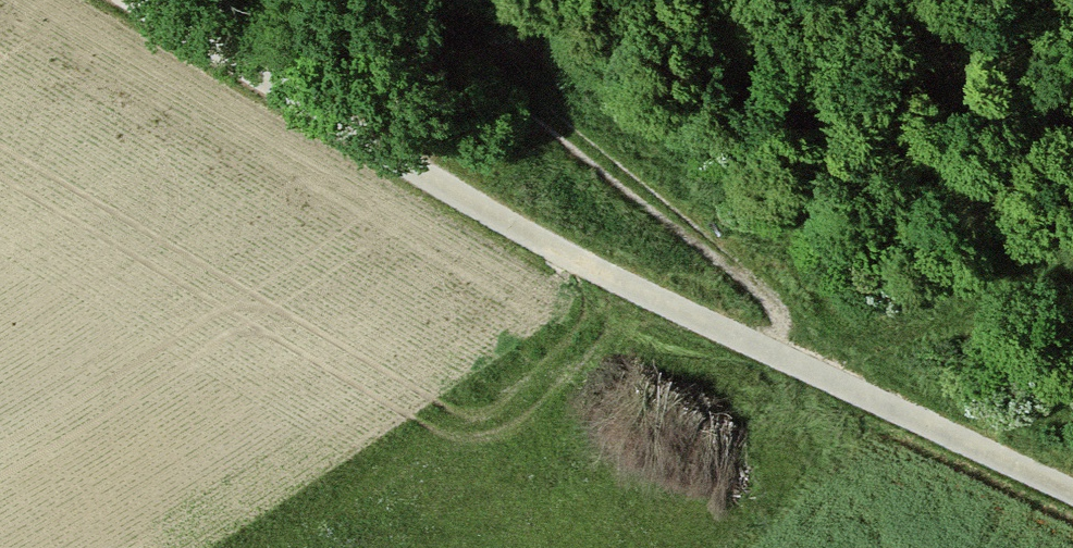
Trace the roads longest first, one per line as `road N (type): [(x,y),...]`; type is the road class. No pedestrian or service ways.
road 1 (track): [(134,0),(571,256),(1072,491)]
road 2 (track): [(395,0),(757,288),(779,315),(773,352)]

